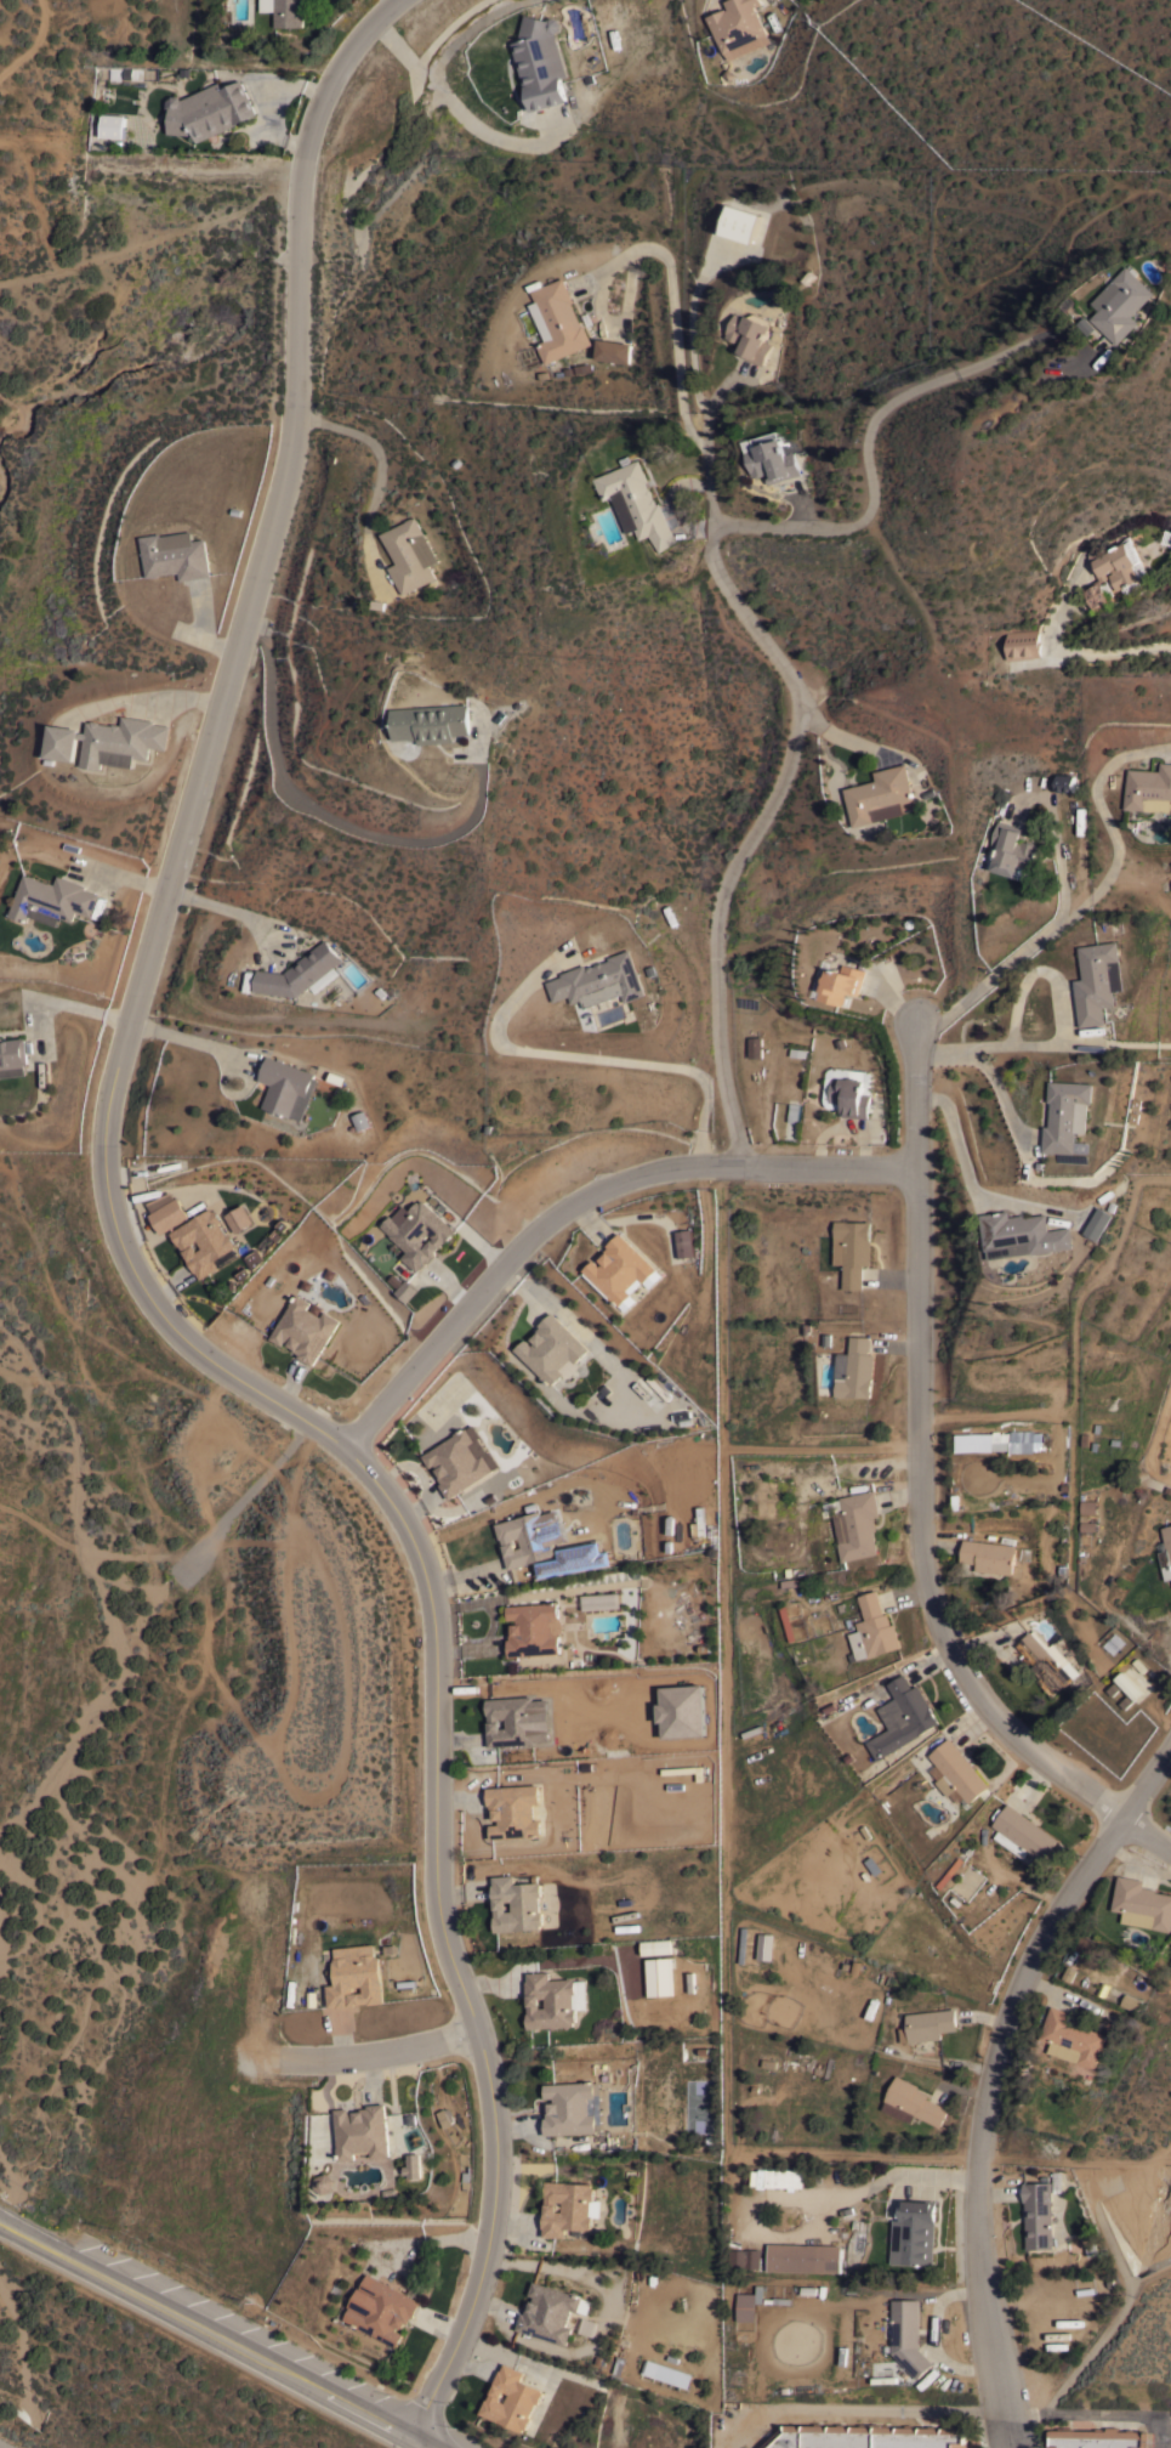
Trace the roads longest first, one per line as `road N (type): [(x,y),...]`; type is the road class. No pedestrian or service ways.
road 1 (residential): [(411,2435),(462,2329),(488,2250),(498,2154),(489,2073),(437,1904),(425,1577),(390,1500),(348,1452),(231,1381),(166,1325),(129,1268),(102,1143),(290,459),(299,208),(309,136),(332,75),(394,0)]
road 2 (residential): [(1170,1850),(1120,1819),(982,1701),(932,1603),(919,1547),(914,1025)]
road 3 (residential): [(1170,1739),(1027,1965),(1002,2028),(974,2203),(983,2312),(1008,2447)]
road 4 (residential): [(741,1166),(720,1016),(720,903),(792,752),(803,701),(798,675),(723,570),(715,516)]
road 5 (residential): [(348,1452),(521,1250),(597,1195),(646,1171),(698,1162),(914,1167)]
road 6 (primary): [(0,2213),(436,2447)]
road 7 (residential): [(479,2034),(386,2057),(279,2063)]
road 8 (residential): [(738,370),(716,403),(715,516)]

